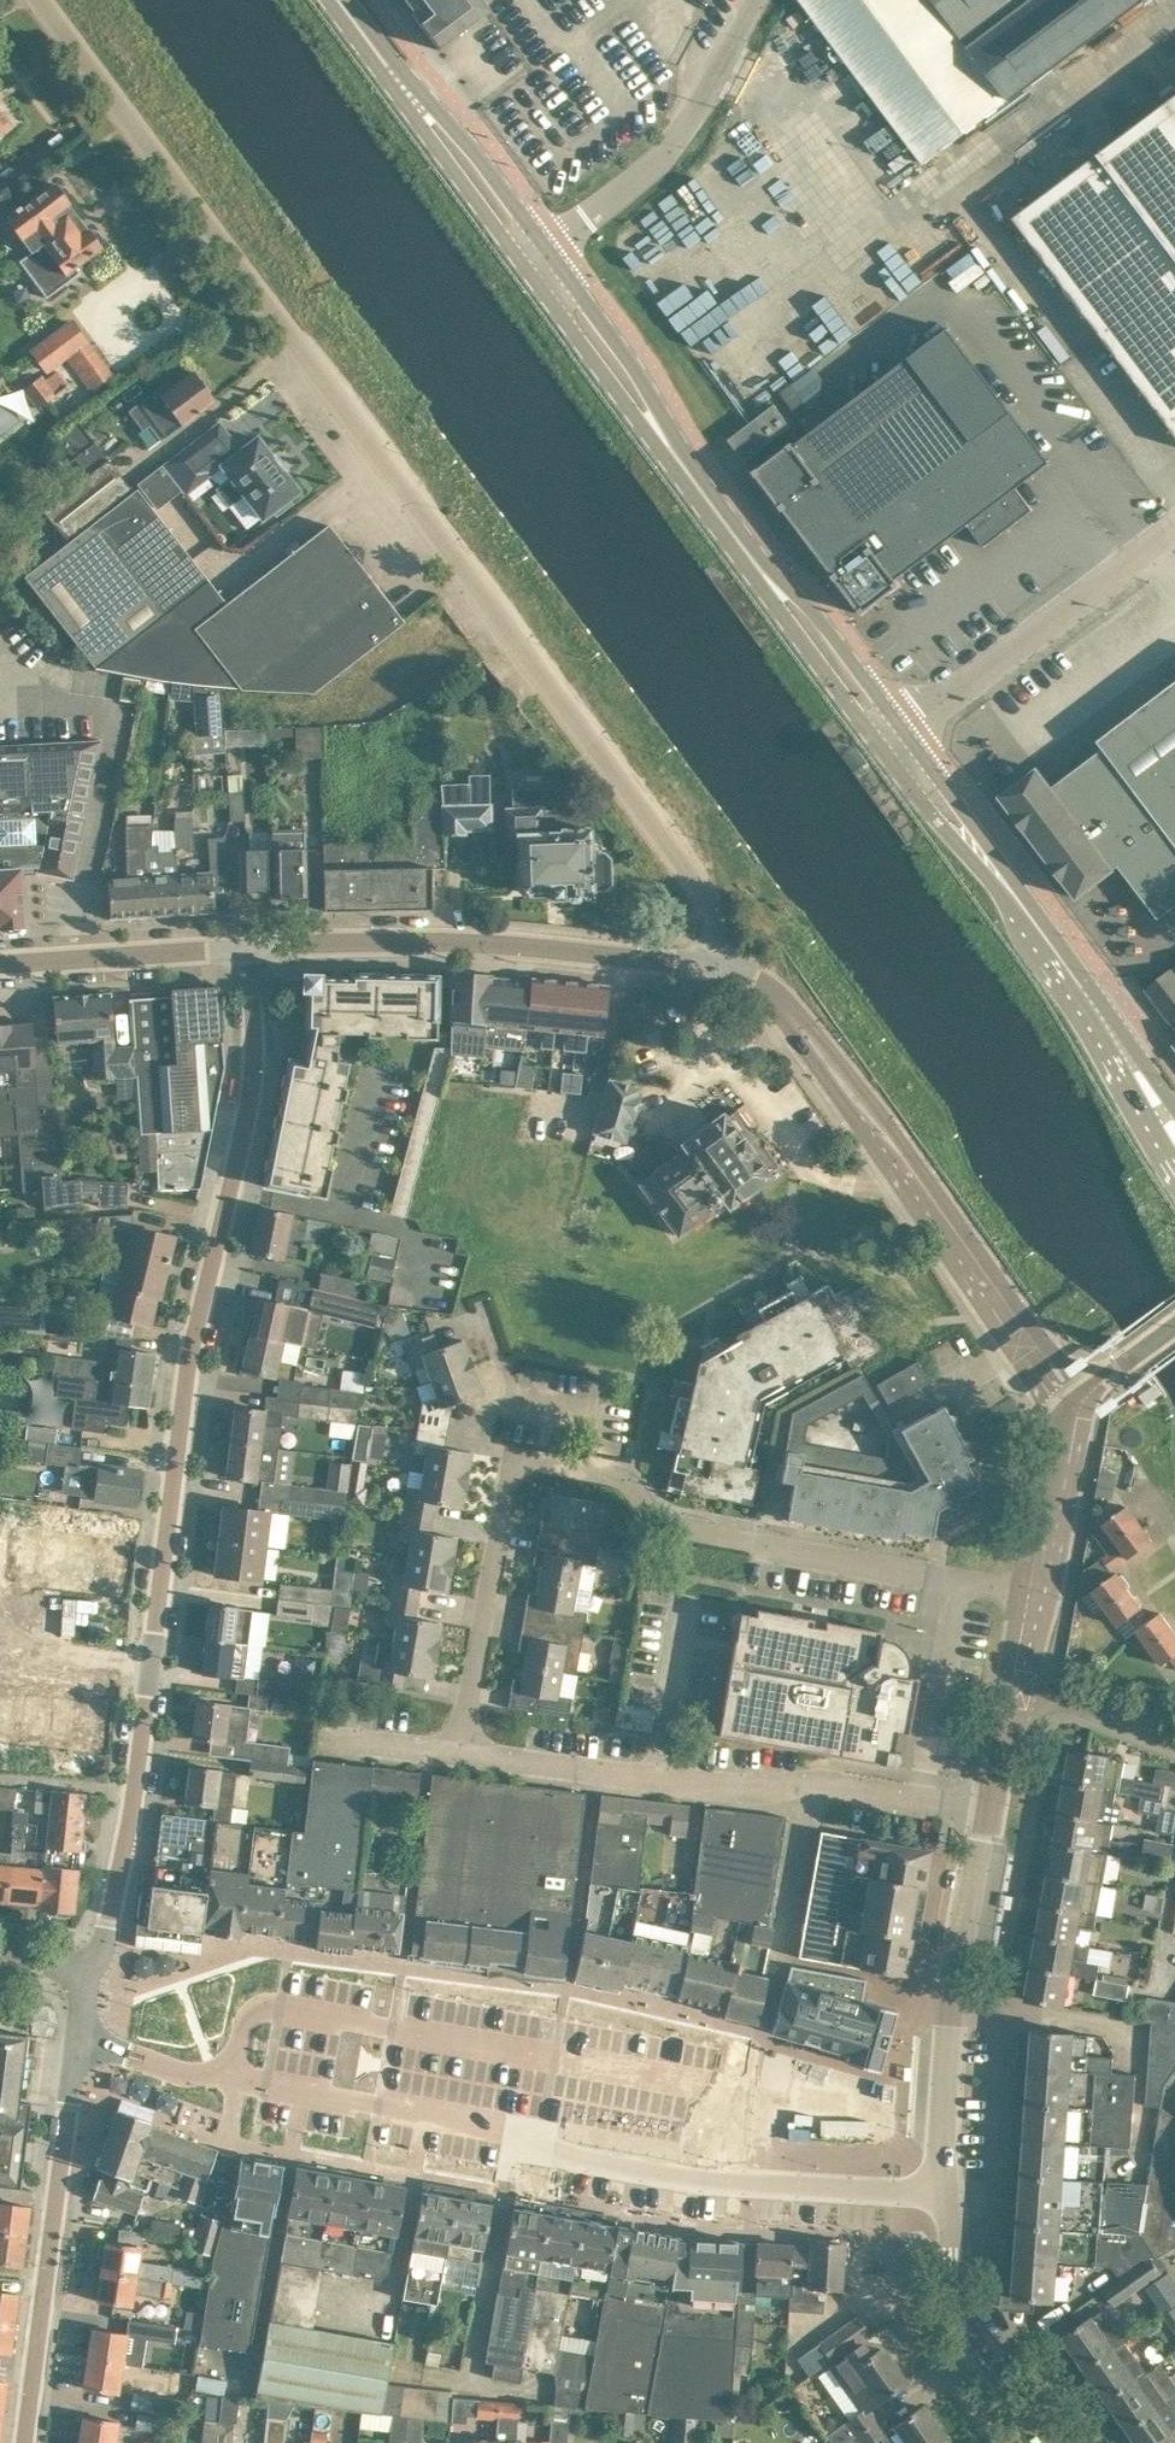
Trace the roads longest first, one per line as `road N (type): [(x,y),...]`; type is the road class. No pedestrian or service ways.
road 1 (unclassified): [(33,0),(705,897),(717,924),(716,965)]
road 2 (unclassified): [(78,2038),(245,2099),(709,2177),(939,2190)]
road 3 (residential): [(462,1754),(501,1497),(511,1475),(531,1461),(617,1475),(654,1508),(693,1526),(1039,1593)]
road 4 (unclassified): [(150,1664),(189,1360),(251,1086),(245,945)]
road 5 (residential): [(1080,1408),(784,1008),(753,980),(716,965)]
road 6 (residential): [(992,1814),(811,1782),(756,1788),(462,1754)]
road 7 (residential): [(245,945),(526,944),(716,965)]
road 8 (unclassified): [(25,2442),(78,2038)]
road 9 (tertiary): [(992,1814),(954,2010),(939,2190)]
road 10 (unclassified): [(903,731),(1174,532)]
road 11 (unclassified): [(546,246),(651,171),(725,66),(757,0)]
road 12 (unclassified): [(86,1971),(109,1917),(132,1808),(150,1664)]
road 13 (tertiary): [(939,2190),(952,2218),(964,2322),(1049,2442)]
road 14 (tertiary): [(1015,895),(1174,1127)]
road 15 (residential): [(0,962),(245,945)]
road 16 (tertiary): [(903,731),(805,600),(757,564)]
road 17 (tertiary): [(662,435),(637,371),(546,246)]
road 18 (tertiary): [(522,264),(610,382),(662,435)]
road 19 (tertiary): [(757,564),(781,612),(882,745)]
road 20 (tertiary): [(882,745),(941,828),(1015,895)]
road 21 (tertiary): [(546,246),(454,131),(412,101)]
road 22 (tertiary): [(1015,895),(903,731)]
road 23 (tertiary): [(412,101),(522,264)]
road 24 (tertiary): [(1080,1408),(1039,1593)]
road 25 (residential): [(1174,1739),(1019,1687)]
road 26 (tertiary): [(662,435),(757,564)]
road 27 (residential): [(150,1664),(0,1651)]
road 28 (residential): [(462,1754),(327,1736)]
road 29 (tertiary): [(1019,1687),(992,1814)]
road 30 (tertiary): [(337,0),(412,101)]
road 31 (tertiary): [(1080,1408),(1174,1326)]

